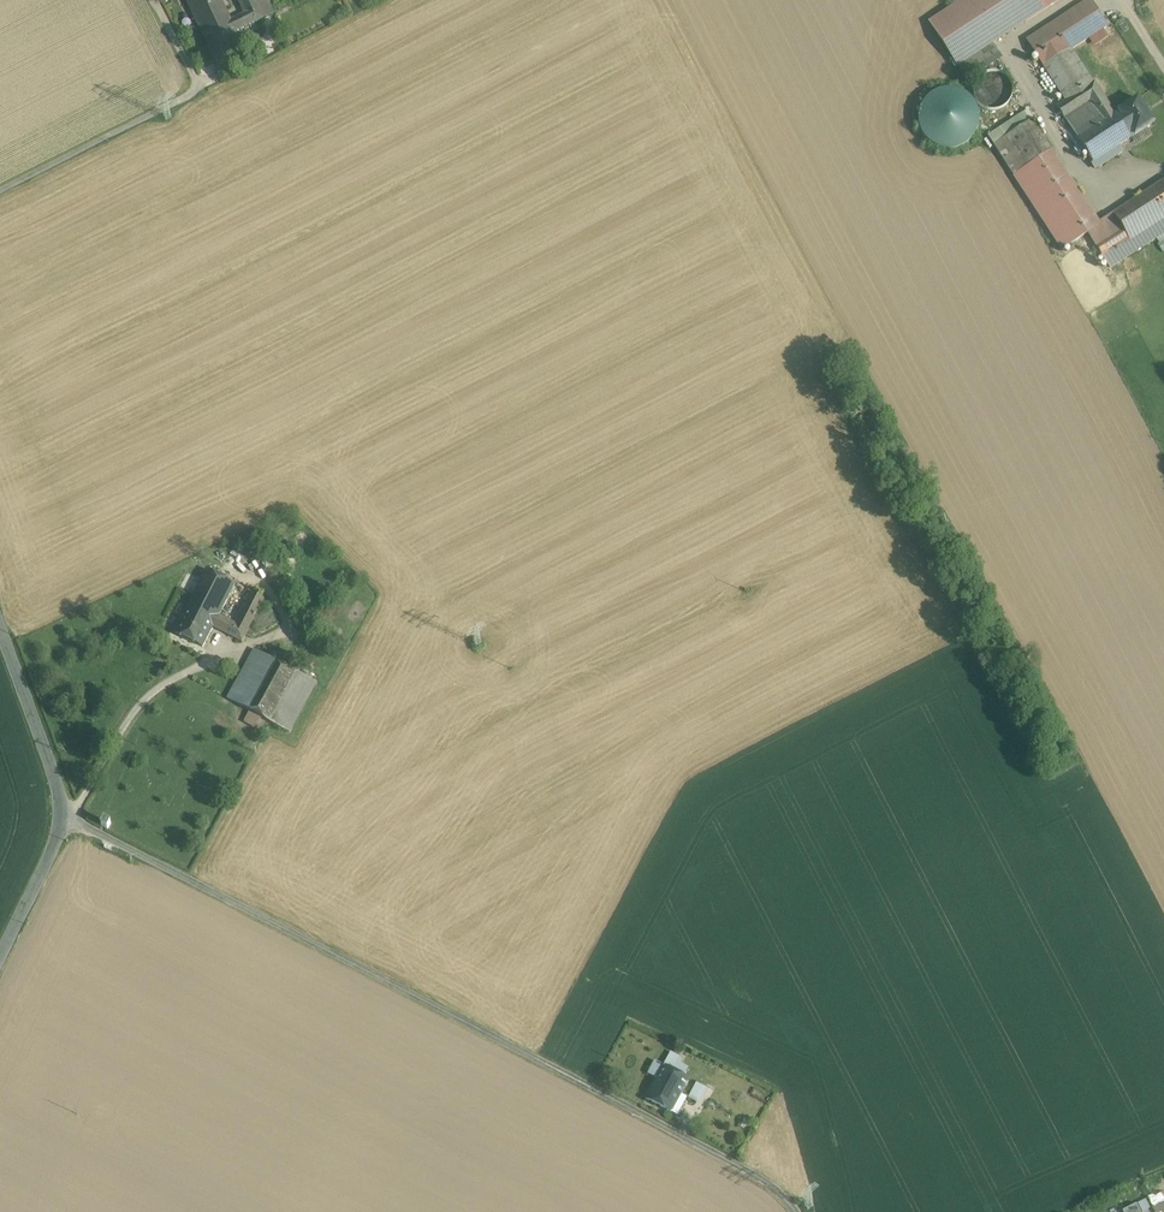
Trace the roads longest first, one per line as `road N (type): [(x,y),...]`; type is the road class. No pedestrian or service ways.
road 1 (unclassified): [(799,1211),(781,1186),(66,816)]
road 2 (unclassified): [(0,625),(66,816)]
road 3 (unclassified): [(66,816),(0,954)]

